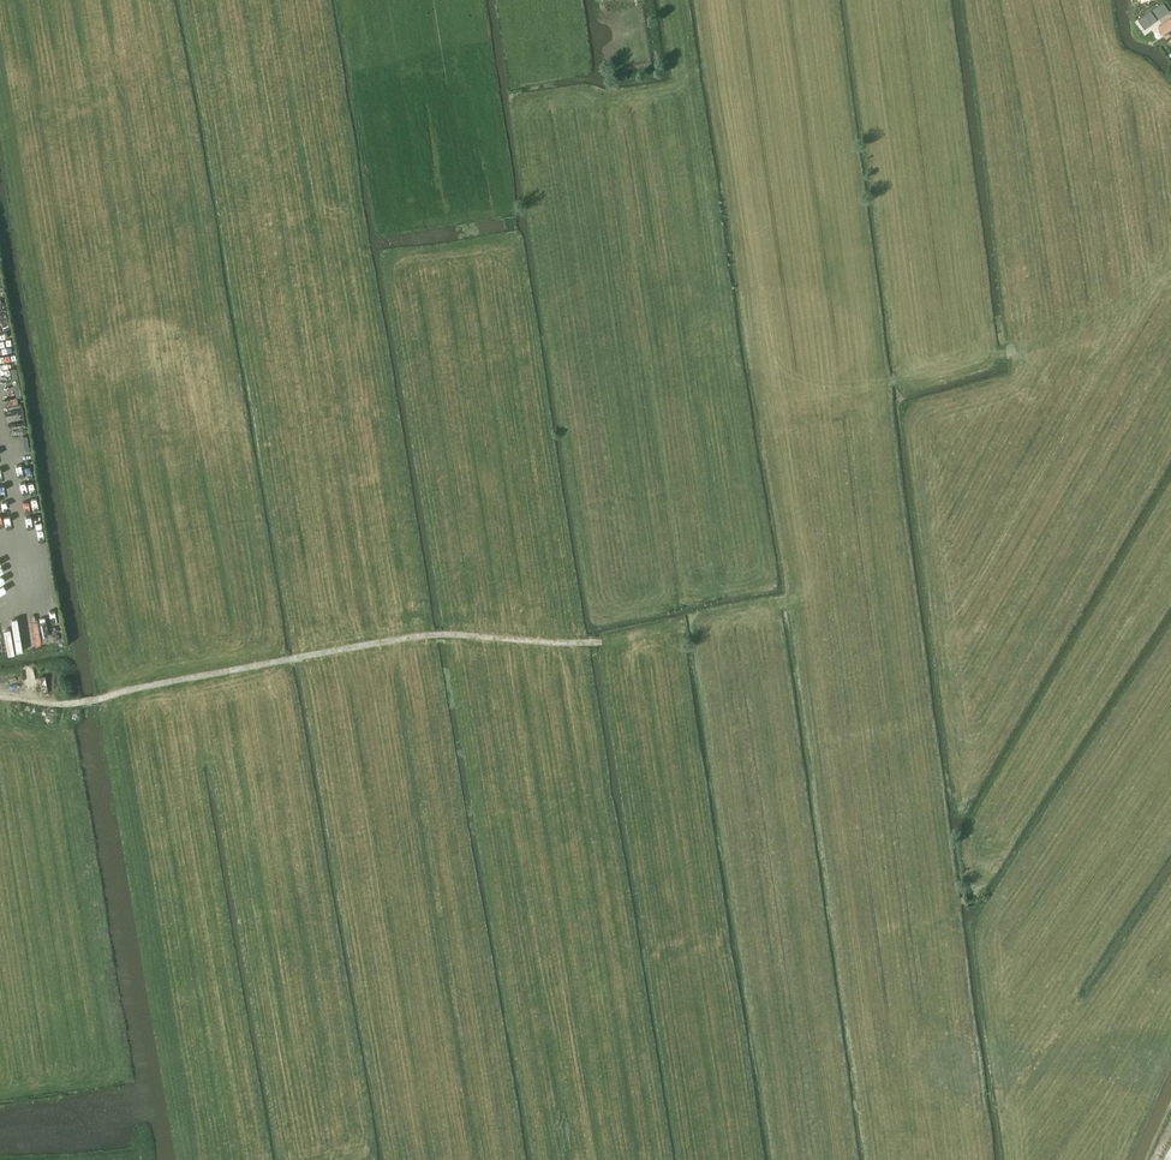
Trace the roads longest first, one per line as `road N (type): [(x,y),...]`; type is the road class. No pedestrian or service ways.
road 1 (track): [(77,703),(439,634),(600,642)]

